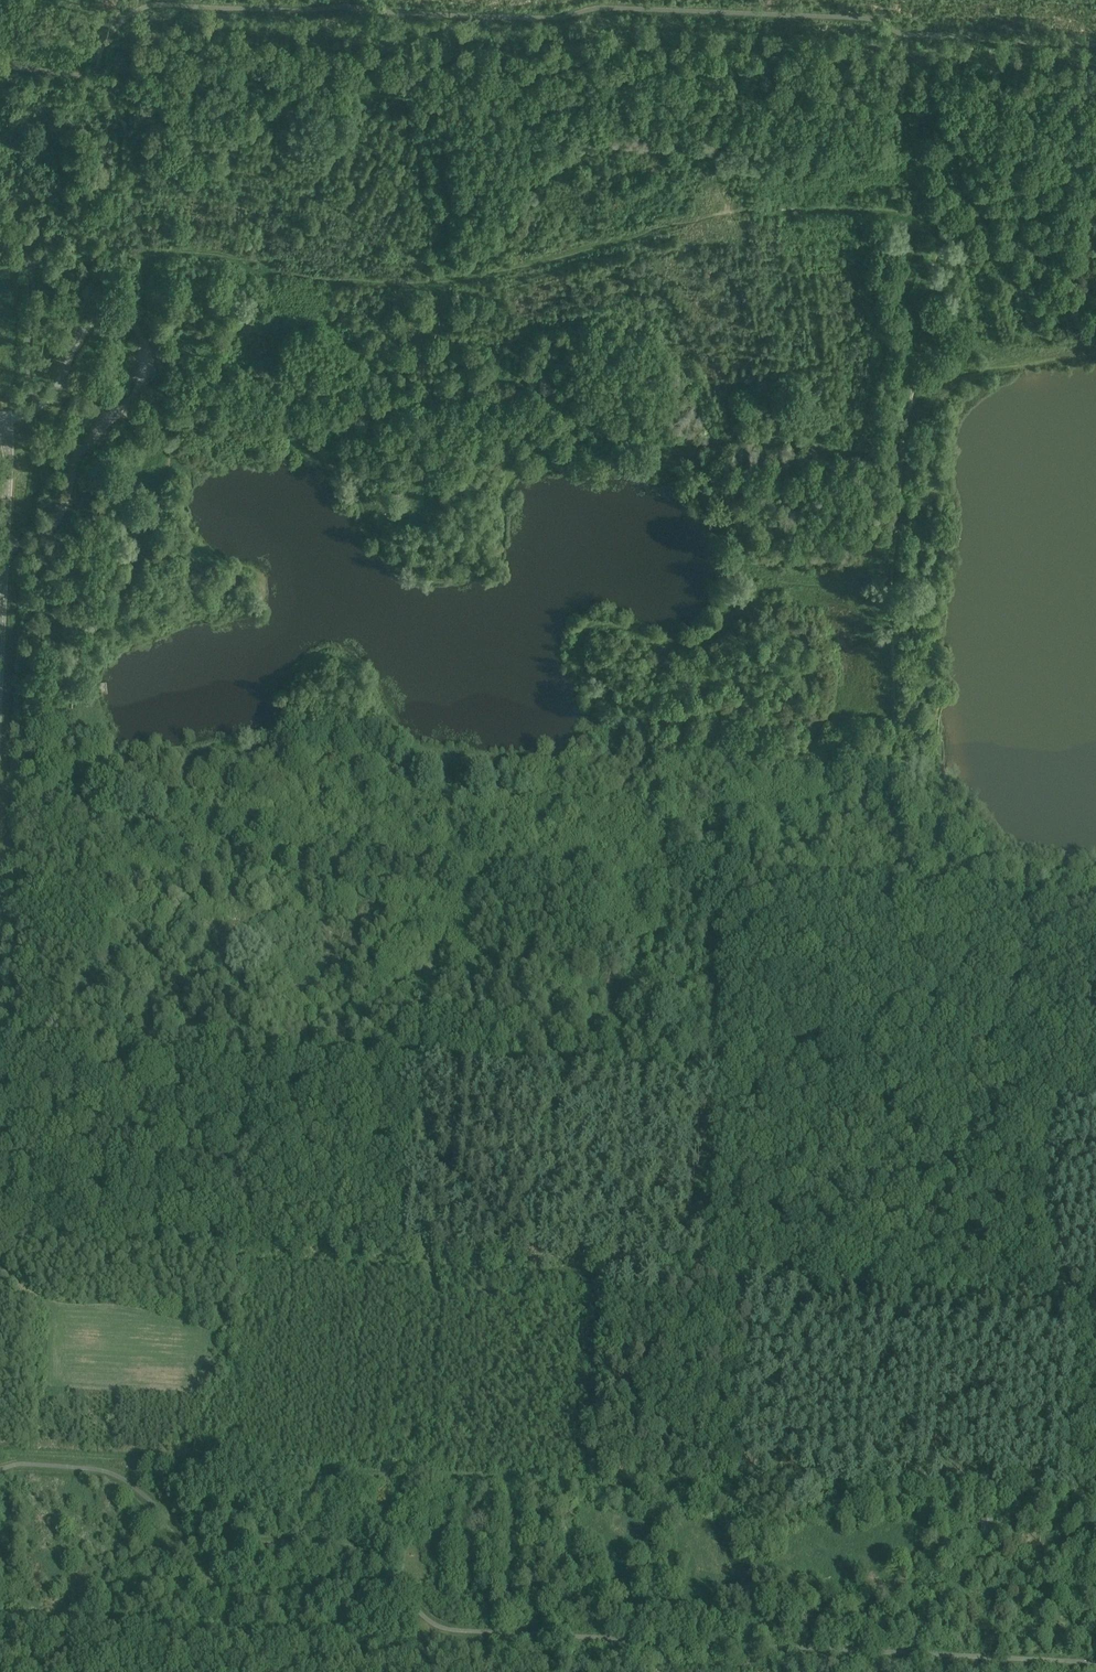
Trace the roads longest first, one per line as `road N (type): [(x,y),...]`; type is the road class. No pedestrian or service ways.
road 1 (track): [(975,1496),(0,1452)]
road 2 (unclassified): [(0,625),(7,456),(0,429)]

